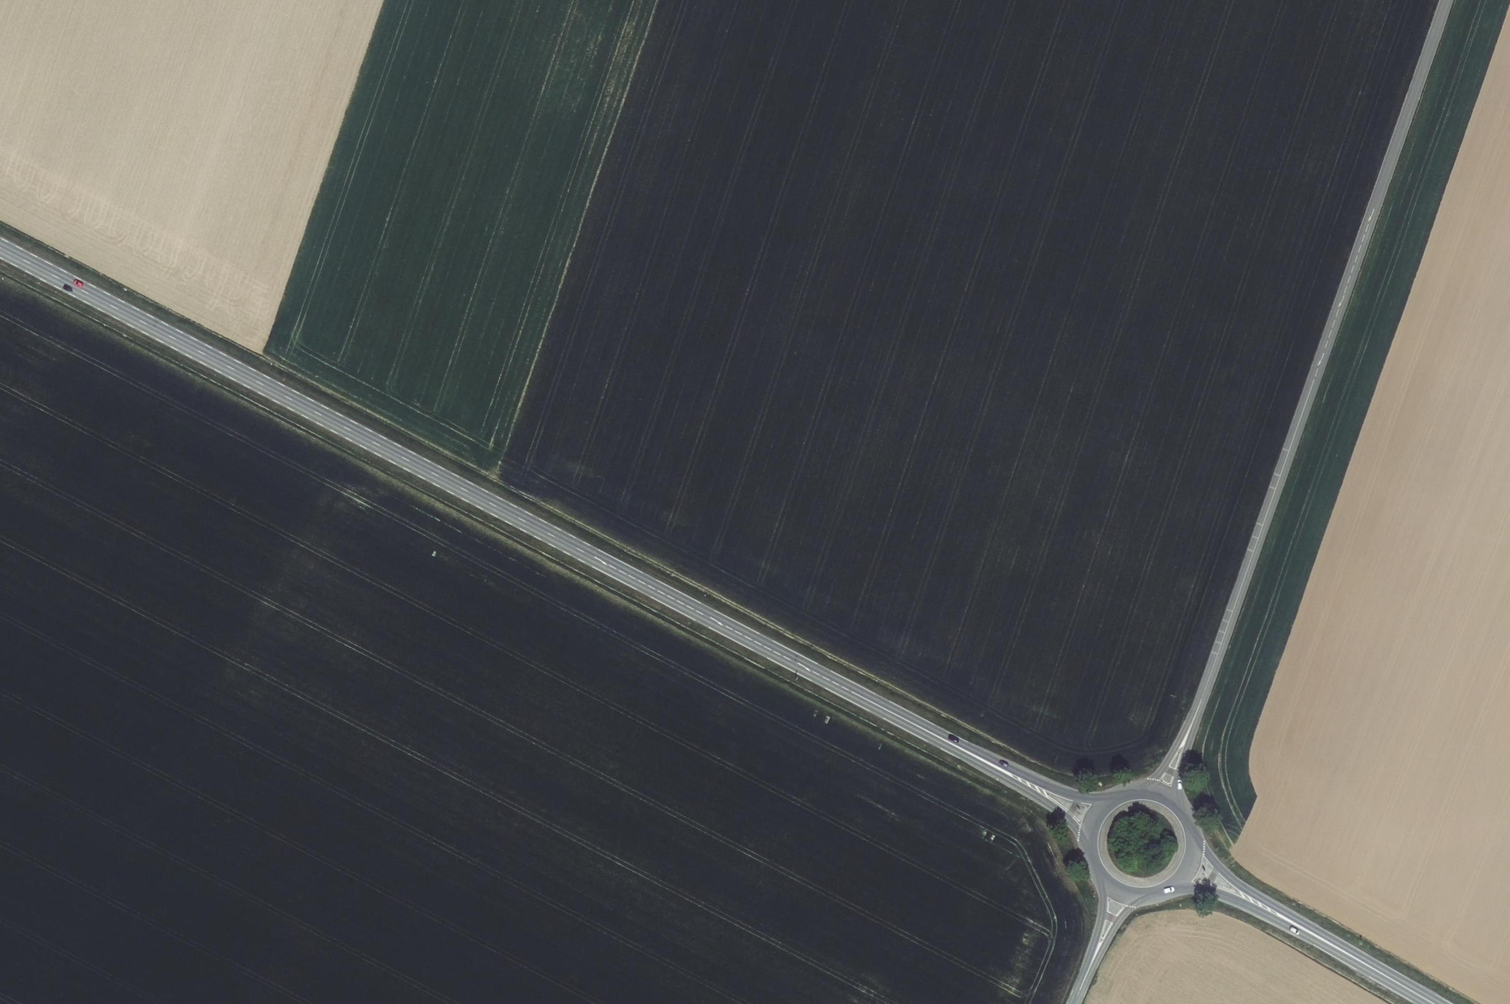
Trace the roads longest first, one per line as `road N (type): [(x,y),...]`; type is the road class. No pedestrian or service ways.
road 1 (tertiary): [(0,248),(942,739)]
road 2 (tertiary): [(1447,0),(1199,706)]
road 3 (tertiary): [(1340,950),(1230,878),(1193,832)]
road 4 (tertiary): [(942,739),(1054,808),(1088,850)]
road 5 (tertiary): [(1171,888),(1218,894),(1340,950)]
road 6 (tertiary): [(1112,799),(1064,792),(942,739)]

